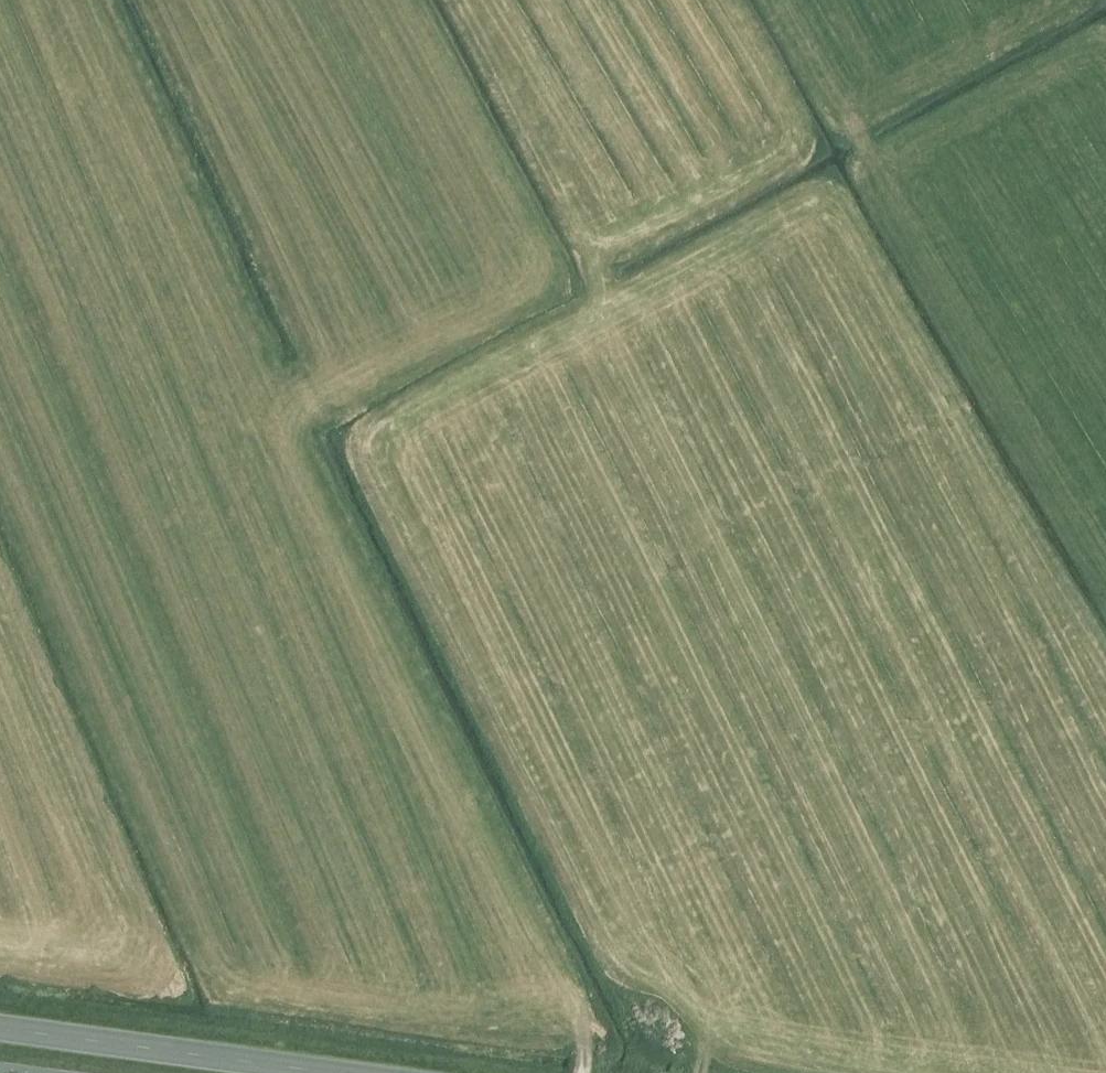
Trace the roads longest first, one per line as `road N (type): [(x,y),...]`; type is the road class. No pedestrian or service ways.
road 1 (tertiary): [(0,1031),(317,1072)]

